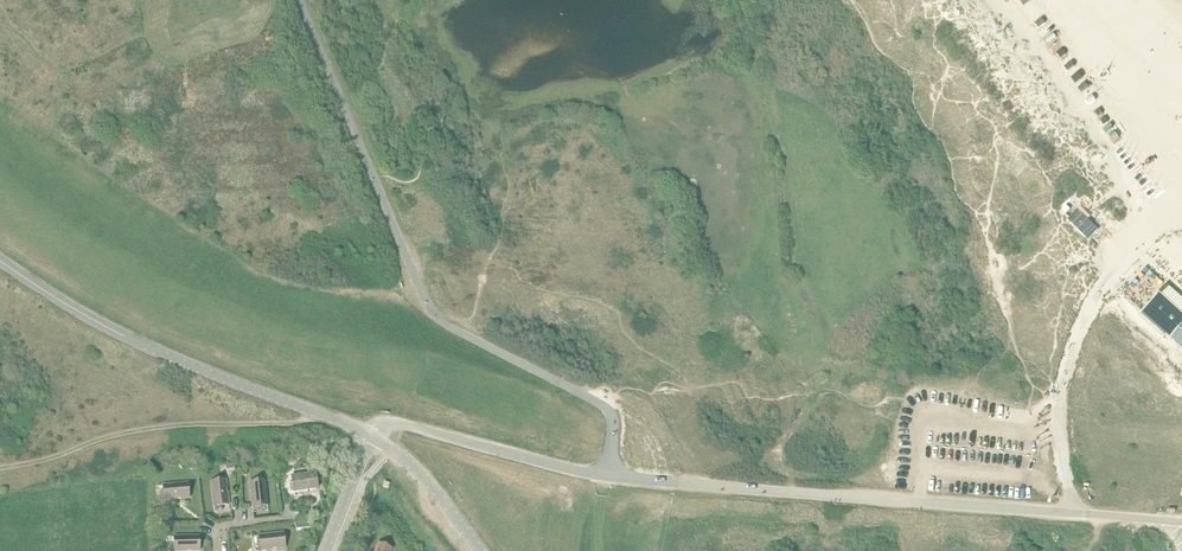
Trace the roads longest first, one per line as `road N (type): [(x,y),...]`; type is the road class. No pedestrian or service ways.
road 1 (unclassified): [(607,476),(614,419),(606,407),(452,328),(427,303),(299,0)]
road 2 (unclassified): [(1181,522),(607,476)]
road 3 (unclassified): [(373,436),(133,340),(0,262)]
road 4 (track): [(1058,408),(1065,367),(1097,292),(1181,183)]
road 5 (unclassified): [(607,476),(392,424),(373,436)]
road 6 (unclassified): [(481,550),(410,463),(373,436)]
road 7 (unclassified): [(326,550),(373,436)]

